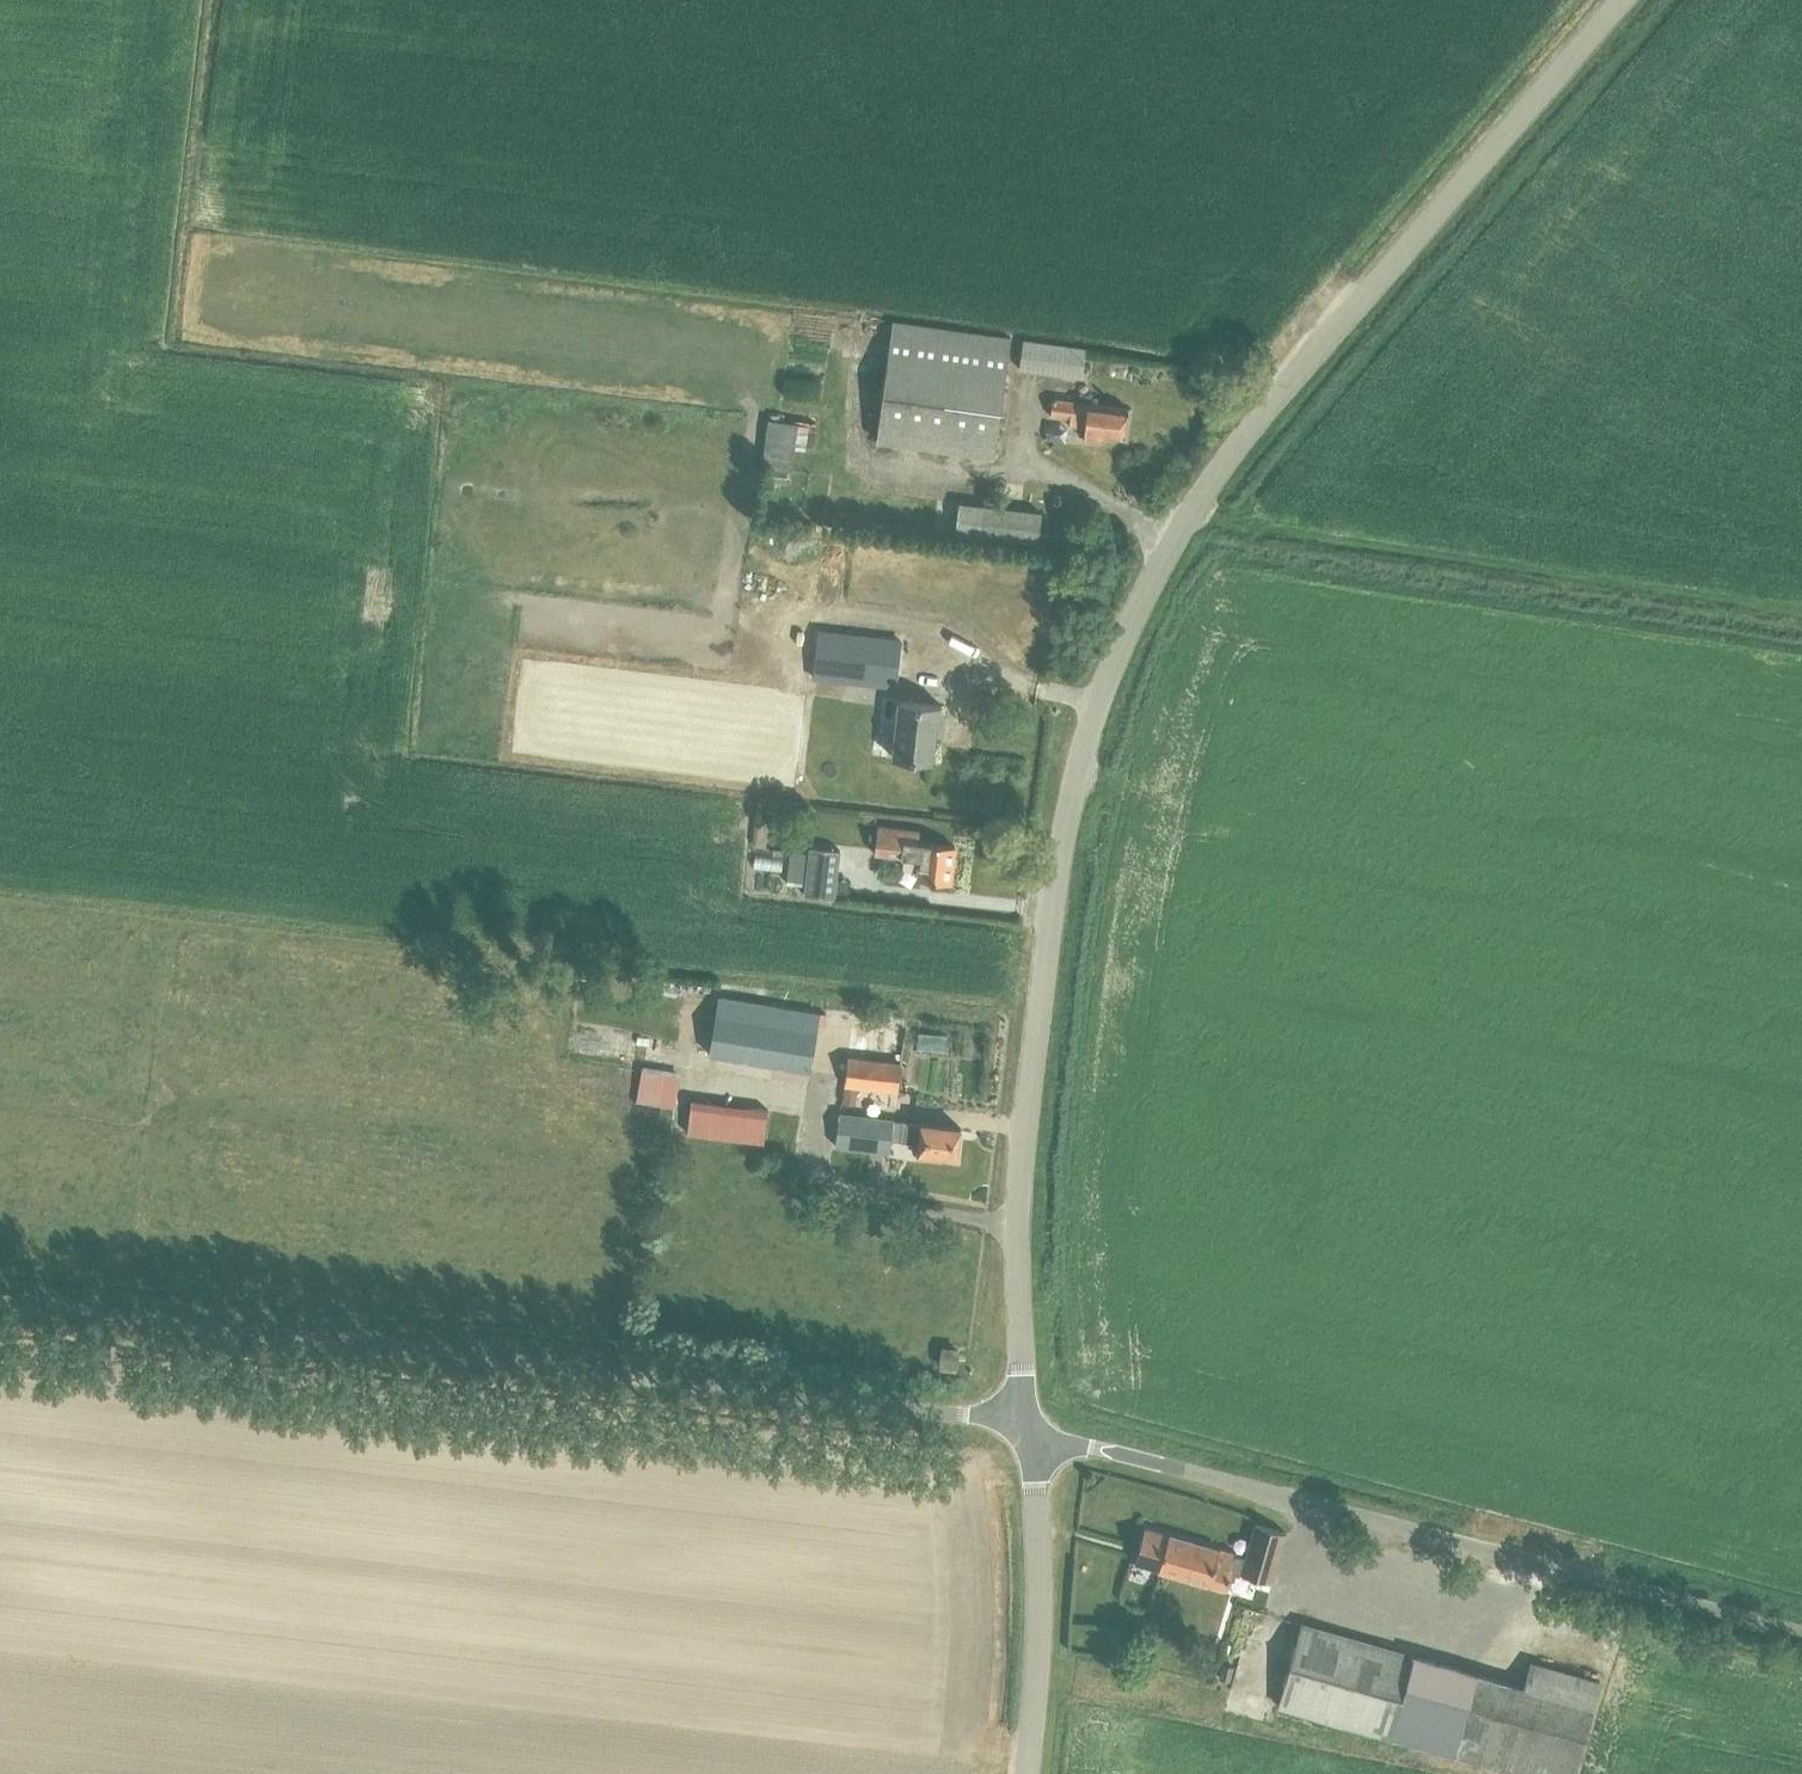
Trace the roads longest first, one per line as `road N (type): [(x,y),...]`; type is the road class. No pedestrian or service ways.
road 1 (tertiary): [(1030,1432),(1019,1259),(1023,1141),(1062,843),(1108,679),(1198,498),(1619,0)]
road 2 (unclassified): [(1030,1432),(966,1414),(0,1303)]
road 3 (unclassified): [(1801,1634),(1030,1432)]
road 4 (tertiary): [(1027,1773),(1039,1594),(1030,1432)]

